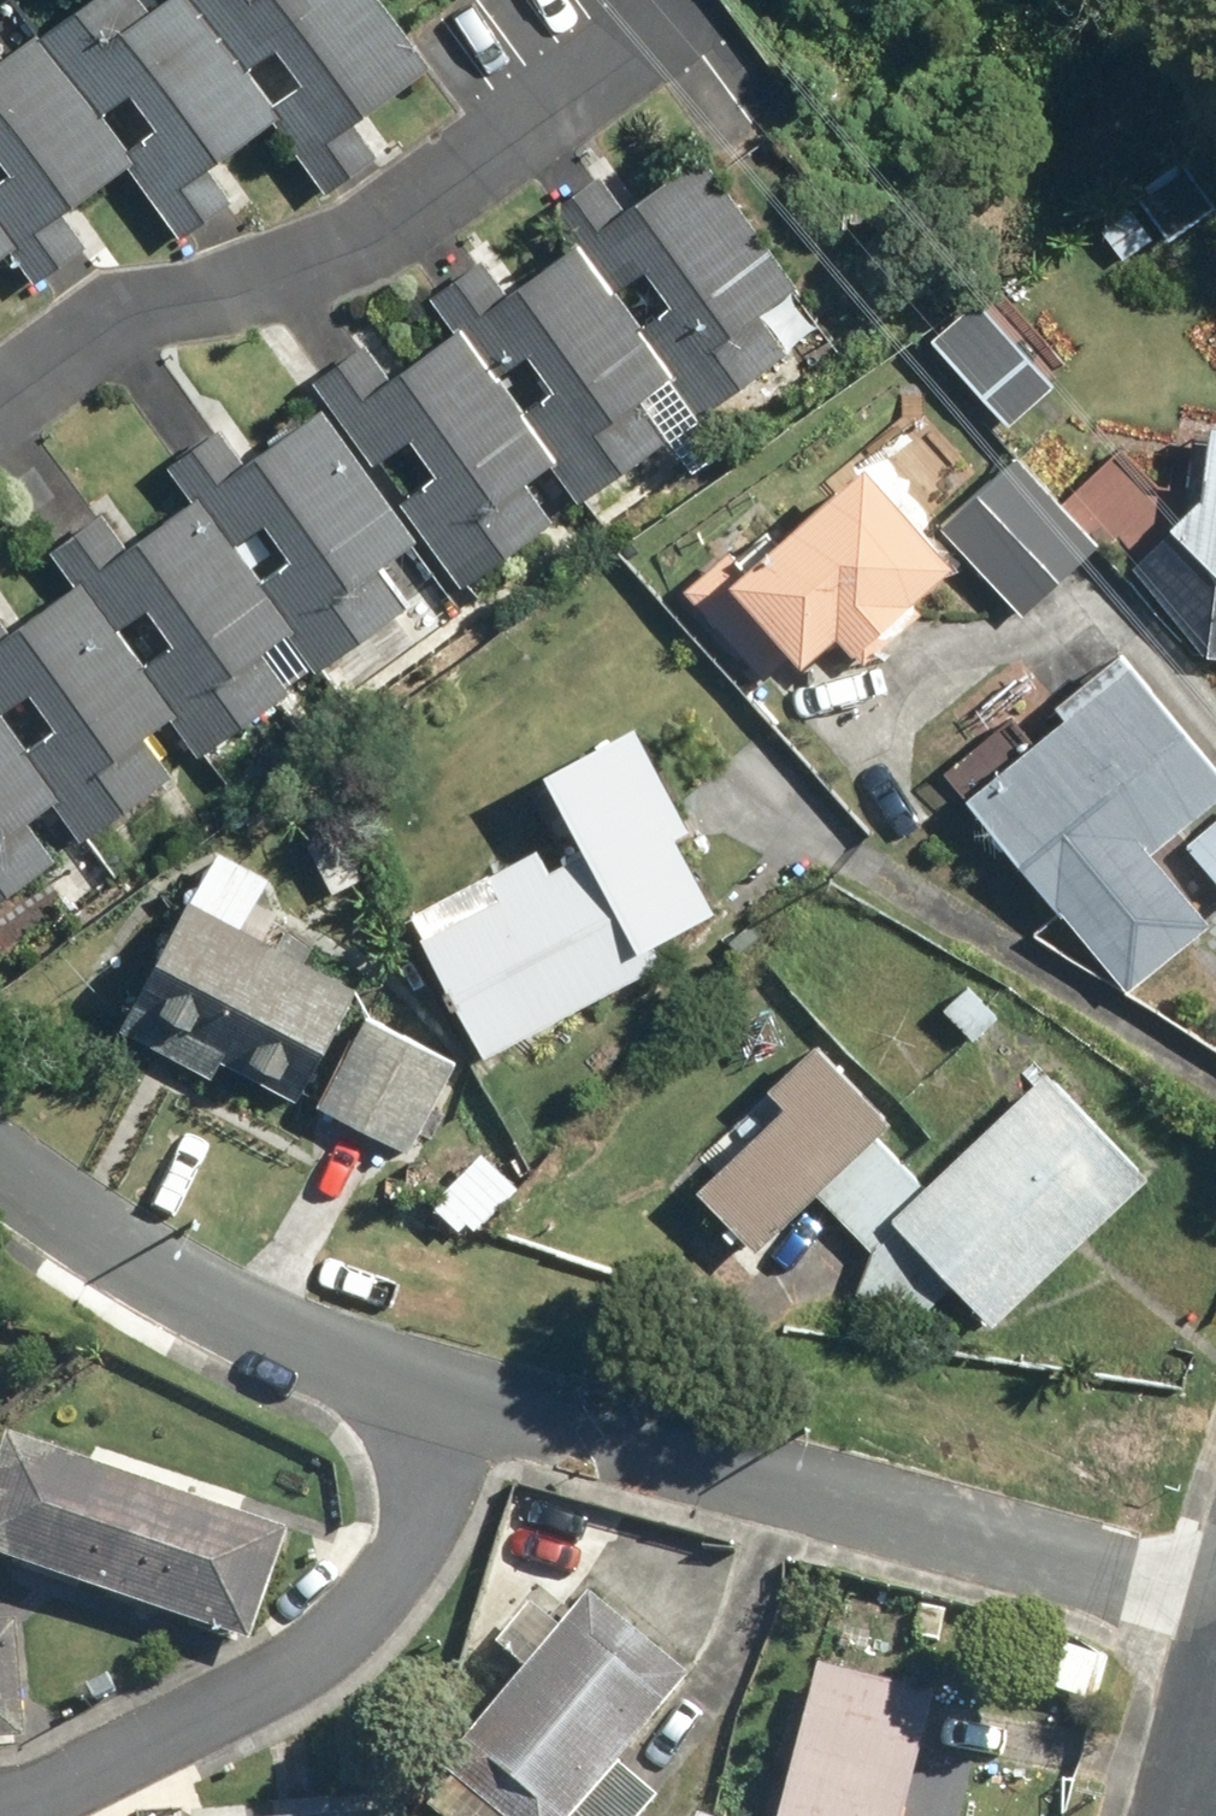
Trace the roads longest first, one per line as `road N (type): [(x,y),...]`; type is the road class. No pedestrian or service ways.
road 1 (residential): [(445,1397),(610,1446),(1215,1590)]
road 2 (residential): [(445,1397),(434,1468),(405,1552),(381,1594),(345,1629),(240,1698),(63,1780),(9,1815)]
road 3 (residential): [(0,1175),(175,1288),(310,1349),(445,1397)]

